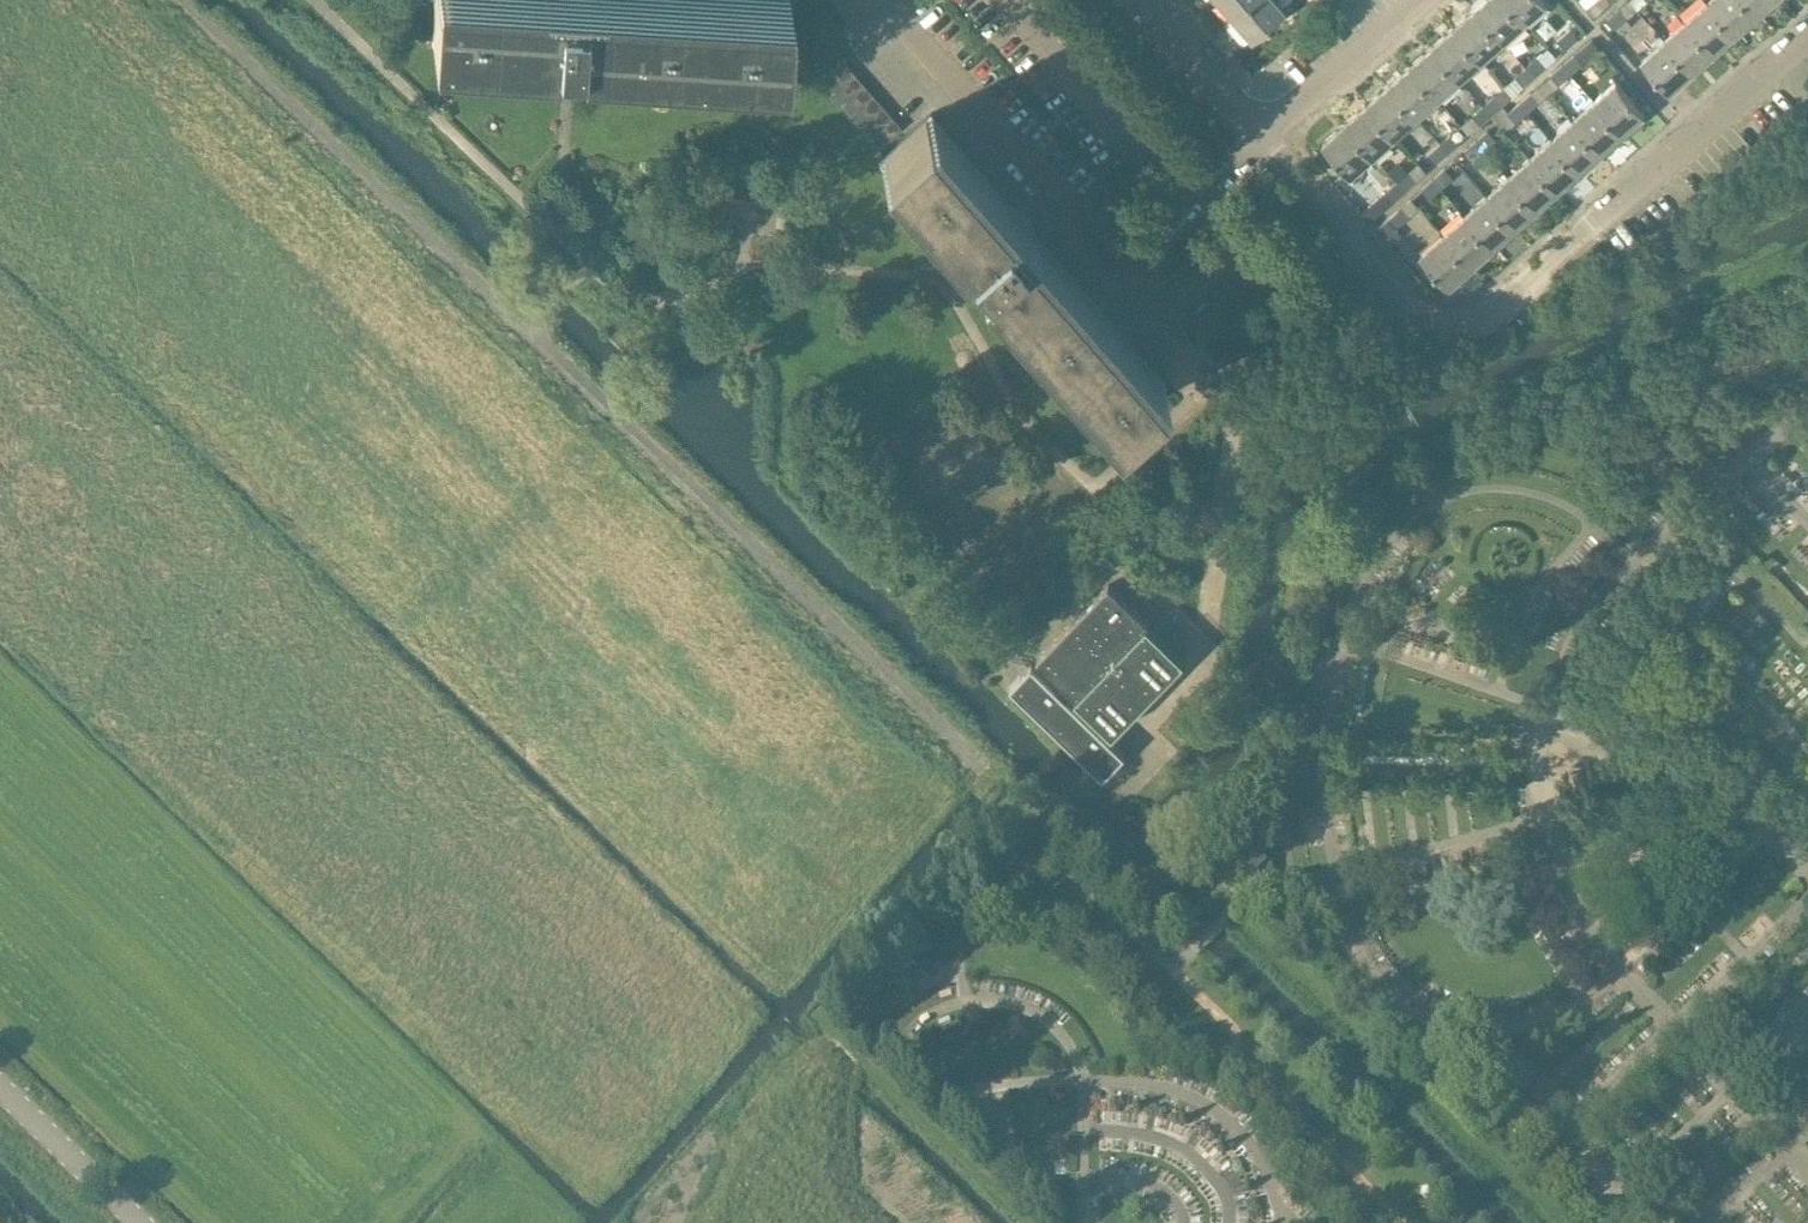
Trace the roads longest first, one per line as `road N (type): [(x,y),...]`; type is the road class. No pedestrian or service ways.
road 1 (unclassified): [(1807,36),(1473,317),(1420,319),(1264,136)]
road 2 (residential): [(1109,261),(870,0)]
road 3 (residential): [(1174,208),(992,0)]
road 4 (residential): [(1264,136),(1410,0)]
road 5 (unclassified): [(0,1087),(139,1222)]
road 6 (unclassified): [(1264,136),(1141,0)]
road 7 (residential): [(1208,386),(1109,261)]

